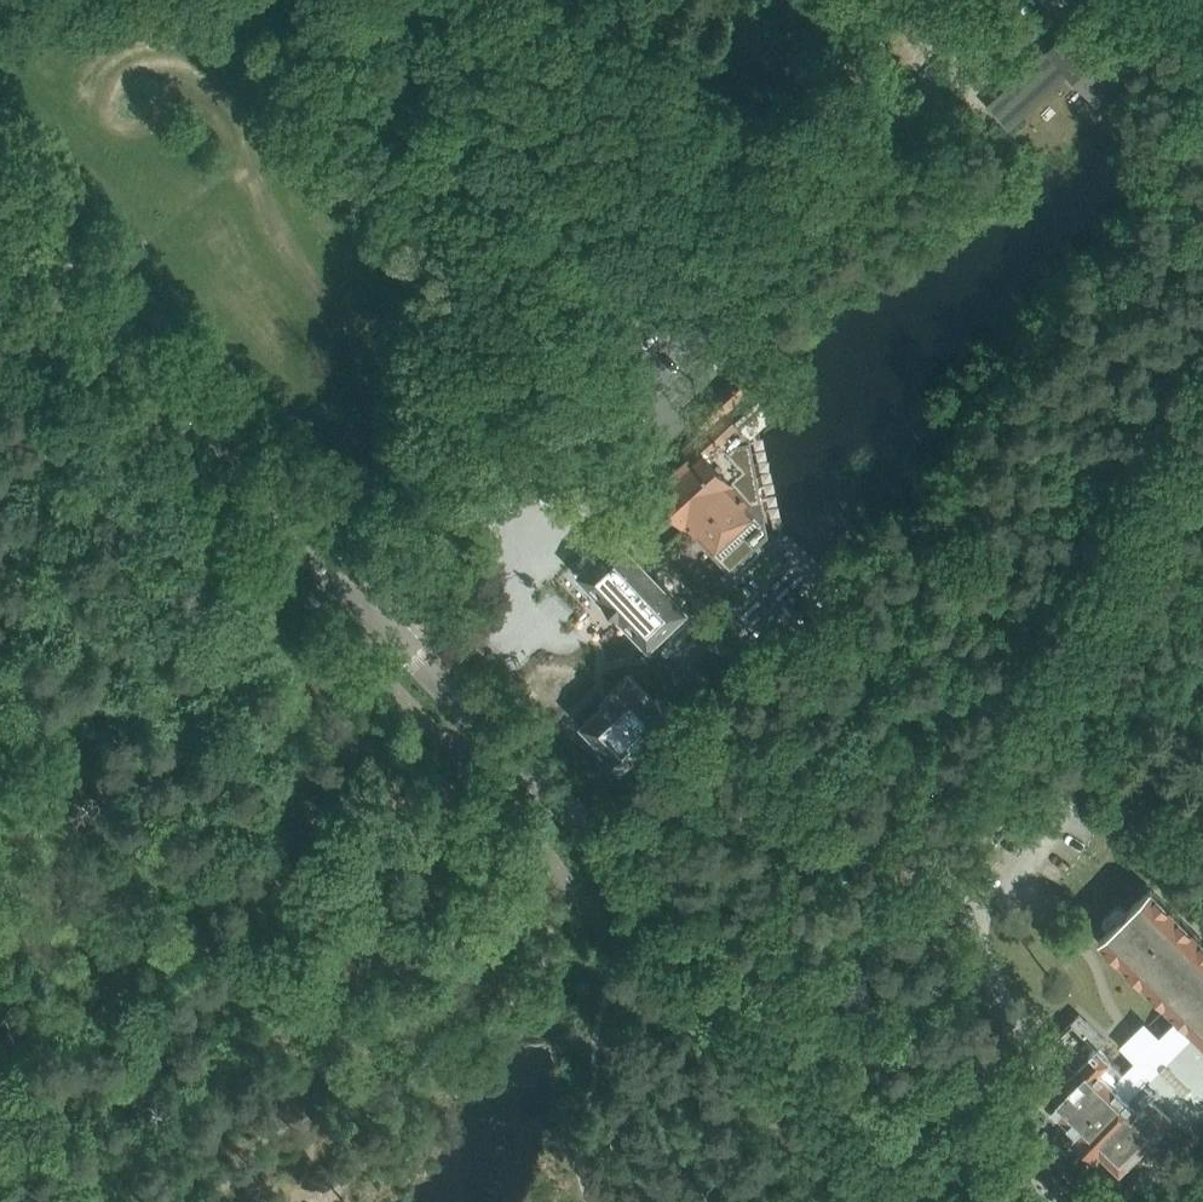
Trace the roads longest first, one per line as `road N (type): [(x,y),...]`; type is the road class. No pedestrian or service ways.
road 1 (unclassified): [(367,610),(1026,0)]
road 2 (tertiary): [(957,1201),(367,610)]
road 3 (tertiary): [(367,610),(0,238)]
road 4 (unclassified): [(907,876),(971,805),(1010,738)]

